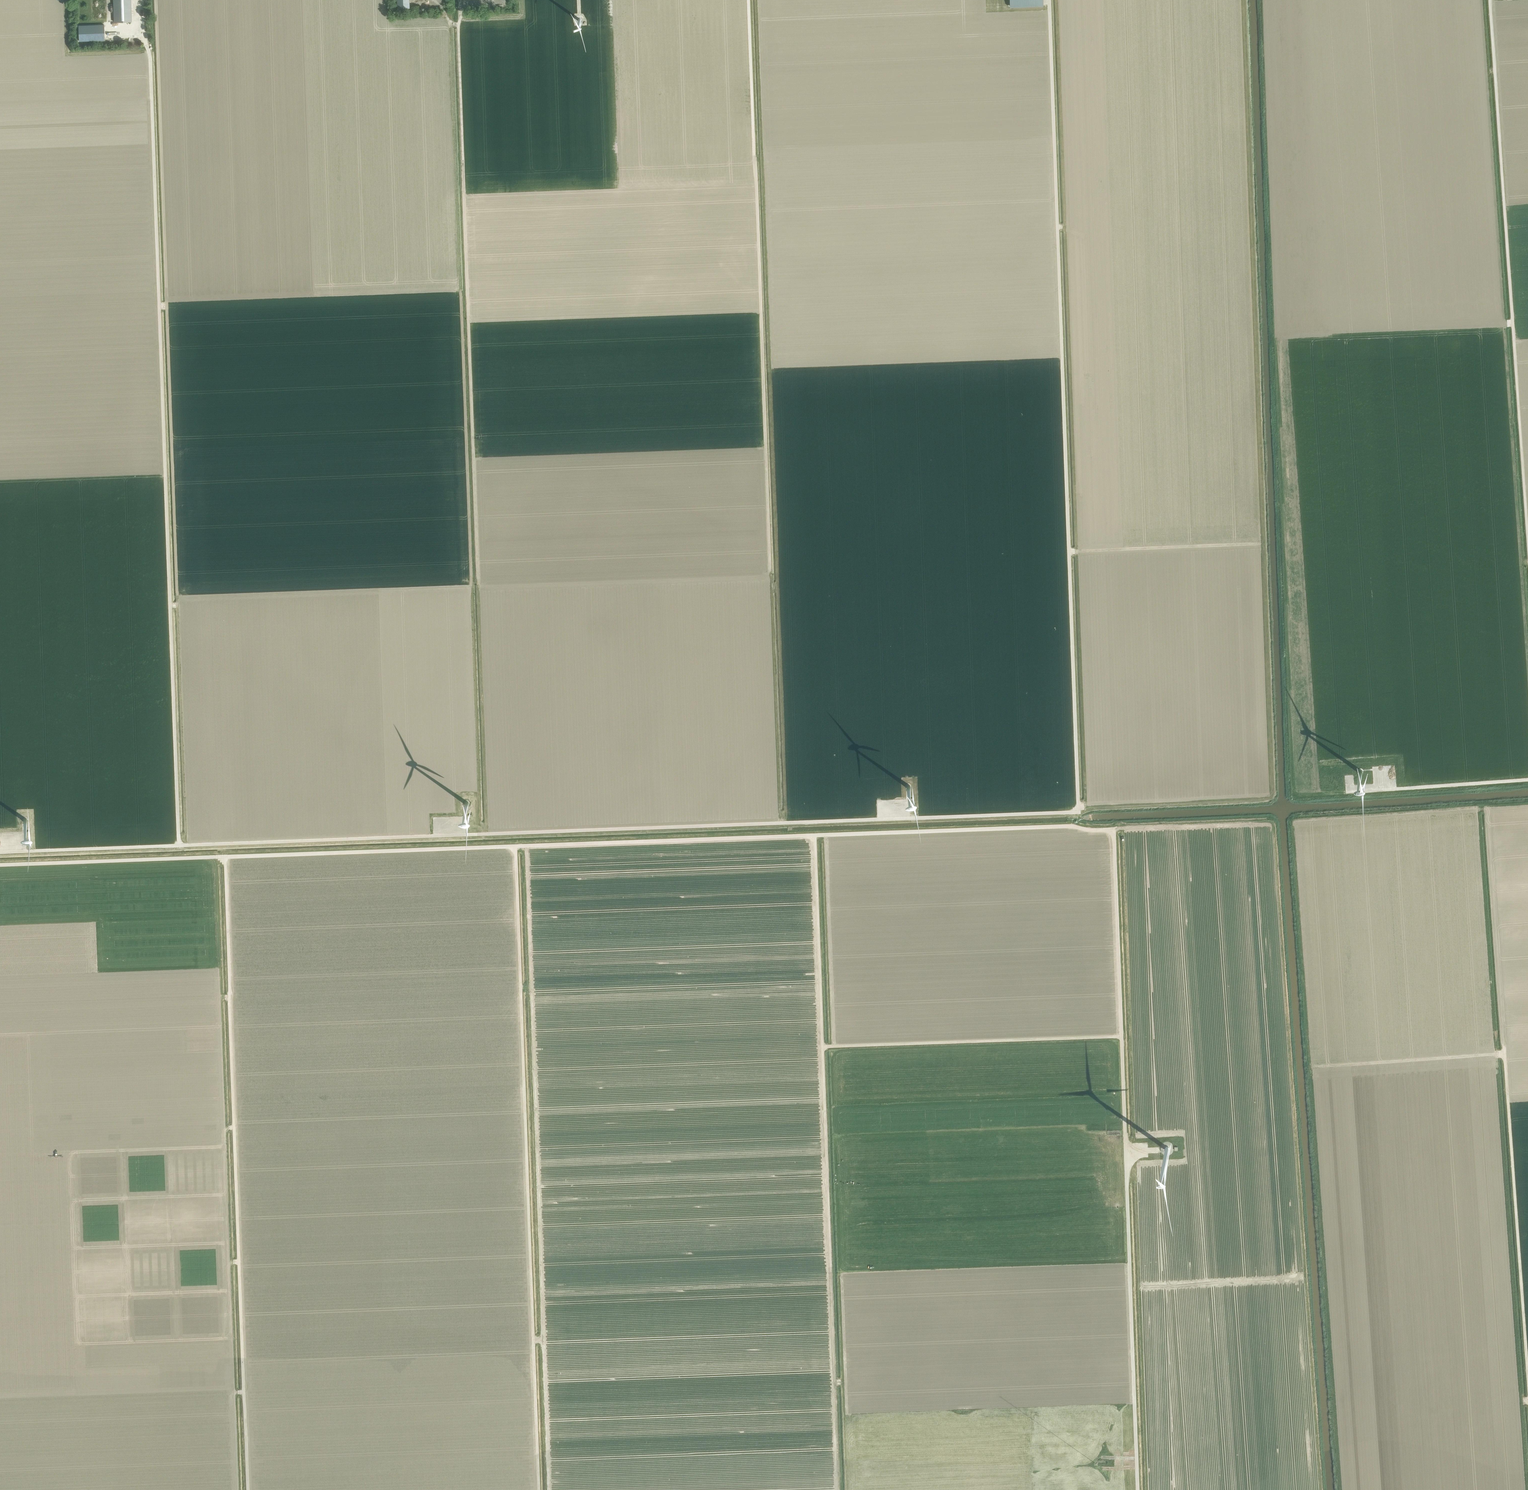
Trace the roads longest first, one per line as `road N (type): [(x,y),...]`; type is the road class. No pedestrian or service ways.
road 1 (track): [(1049,0),(1077,812)]
road 2 (track): [(754,156),(748,0)]
road 3 (track): [(458,24),(463,160)]

